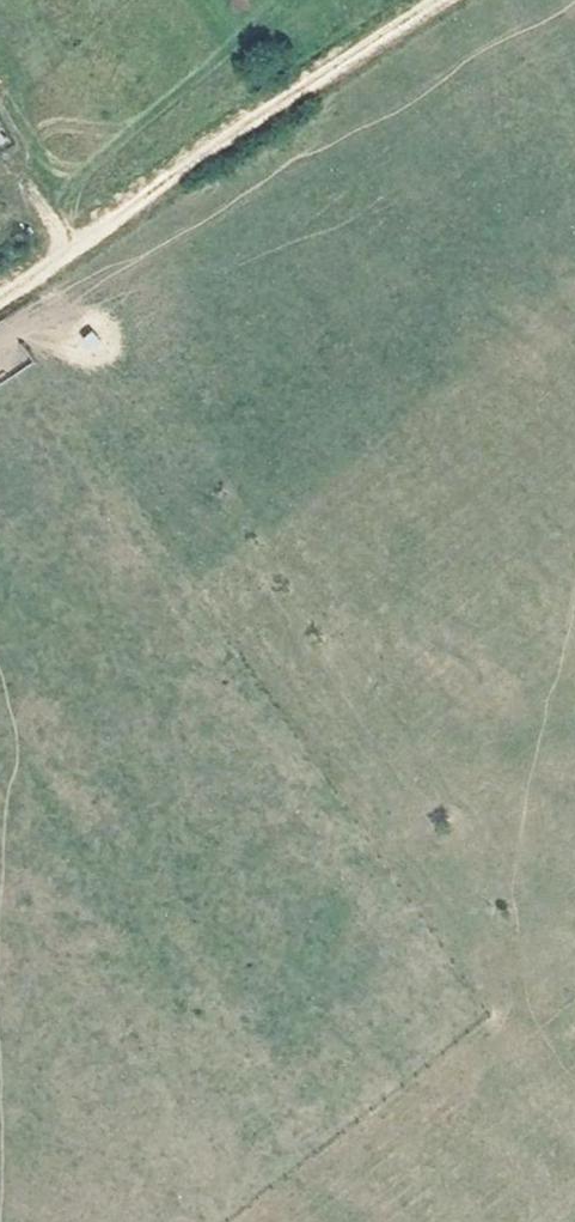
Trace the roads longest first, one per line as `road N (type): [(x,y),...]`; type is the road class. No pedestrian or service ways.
road 1 (track): [(0,298),(460,0)]

